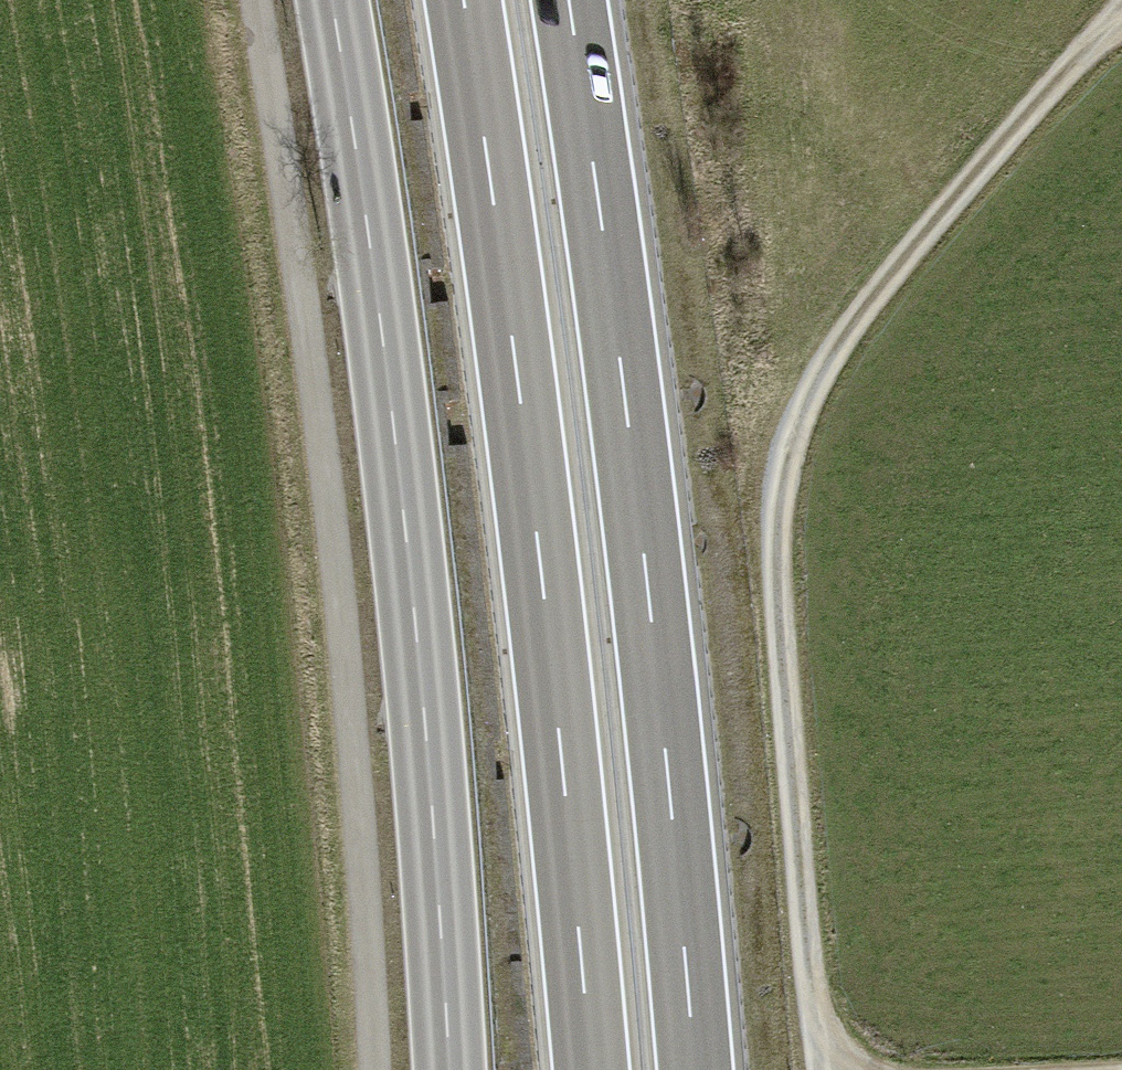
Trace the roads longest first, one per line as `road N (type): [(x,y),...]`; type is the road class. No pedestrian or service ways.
road 1 (track): [(1121,6),(874,297),(838,346),(798,429),(780,508),(778,593),(820,1069)]
road 2 (trunk): [(463,0),(542,580),(591,1069)]
road 3 (trunk): [(694,1069),(645,566),(568,0)]
road 4 (primary): [(332,0),(405,527),(449,1069)]

